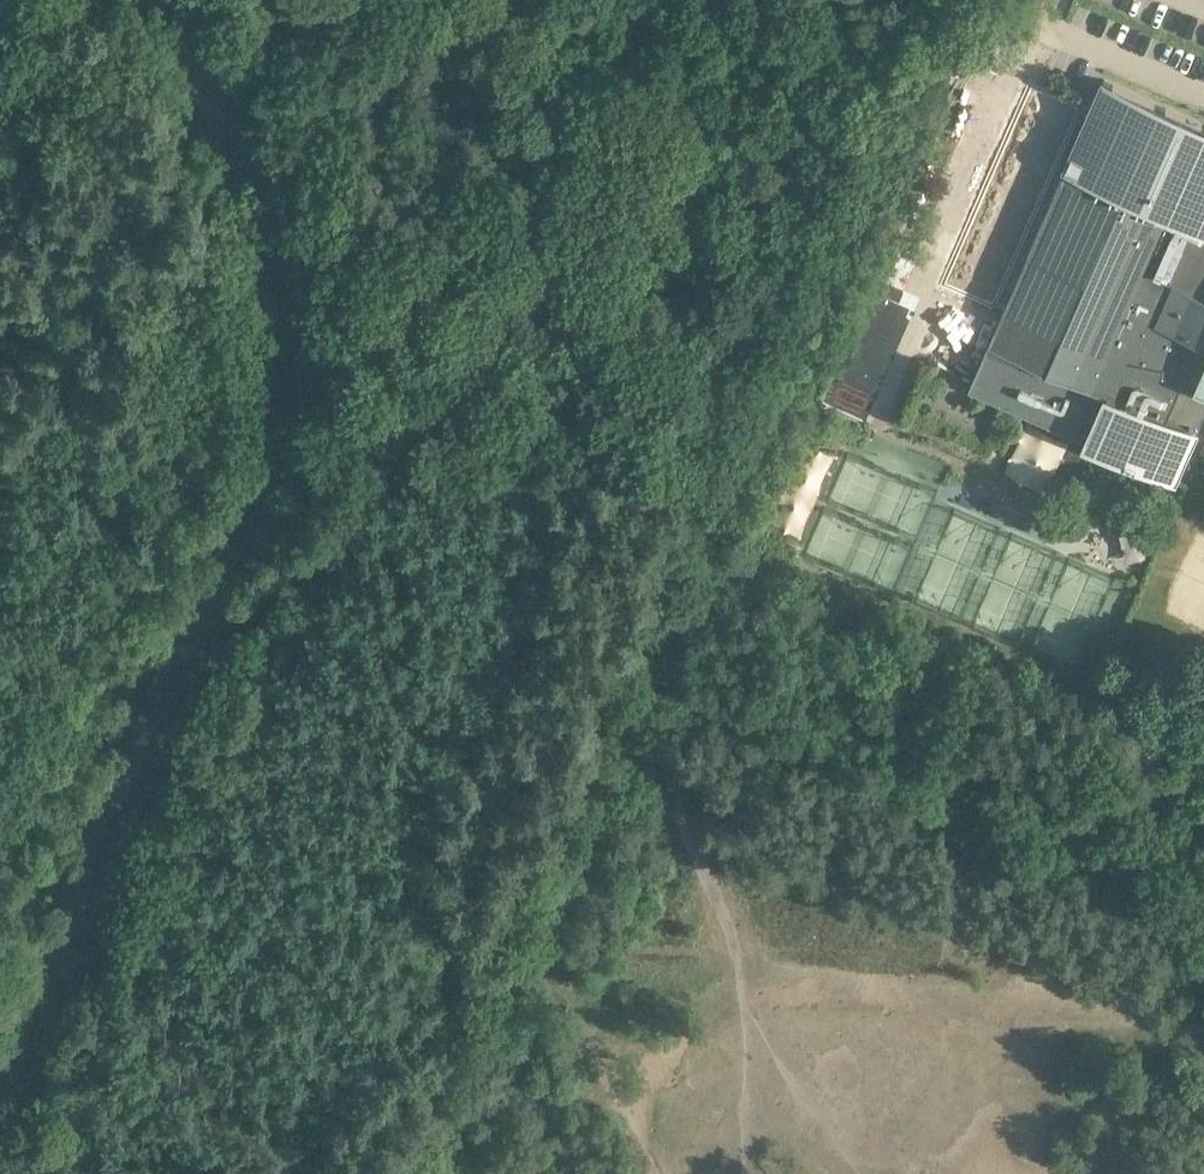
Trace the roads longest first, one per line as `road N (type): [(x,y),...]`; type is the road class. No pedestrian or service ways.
road 1 (secondary): [(0,1119),(258,492),(285,396),(286,308),(253,141),(175,0)]
road 2 (track): [(886,438),(885,387),(1007,141),(1048,31)]

